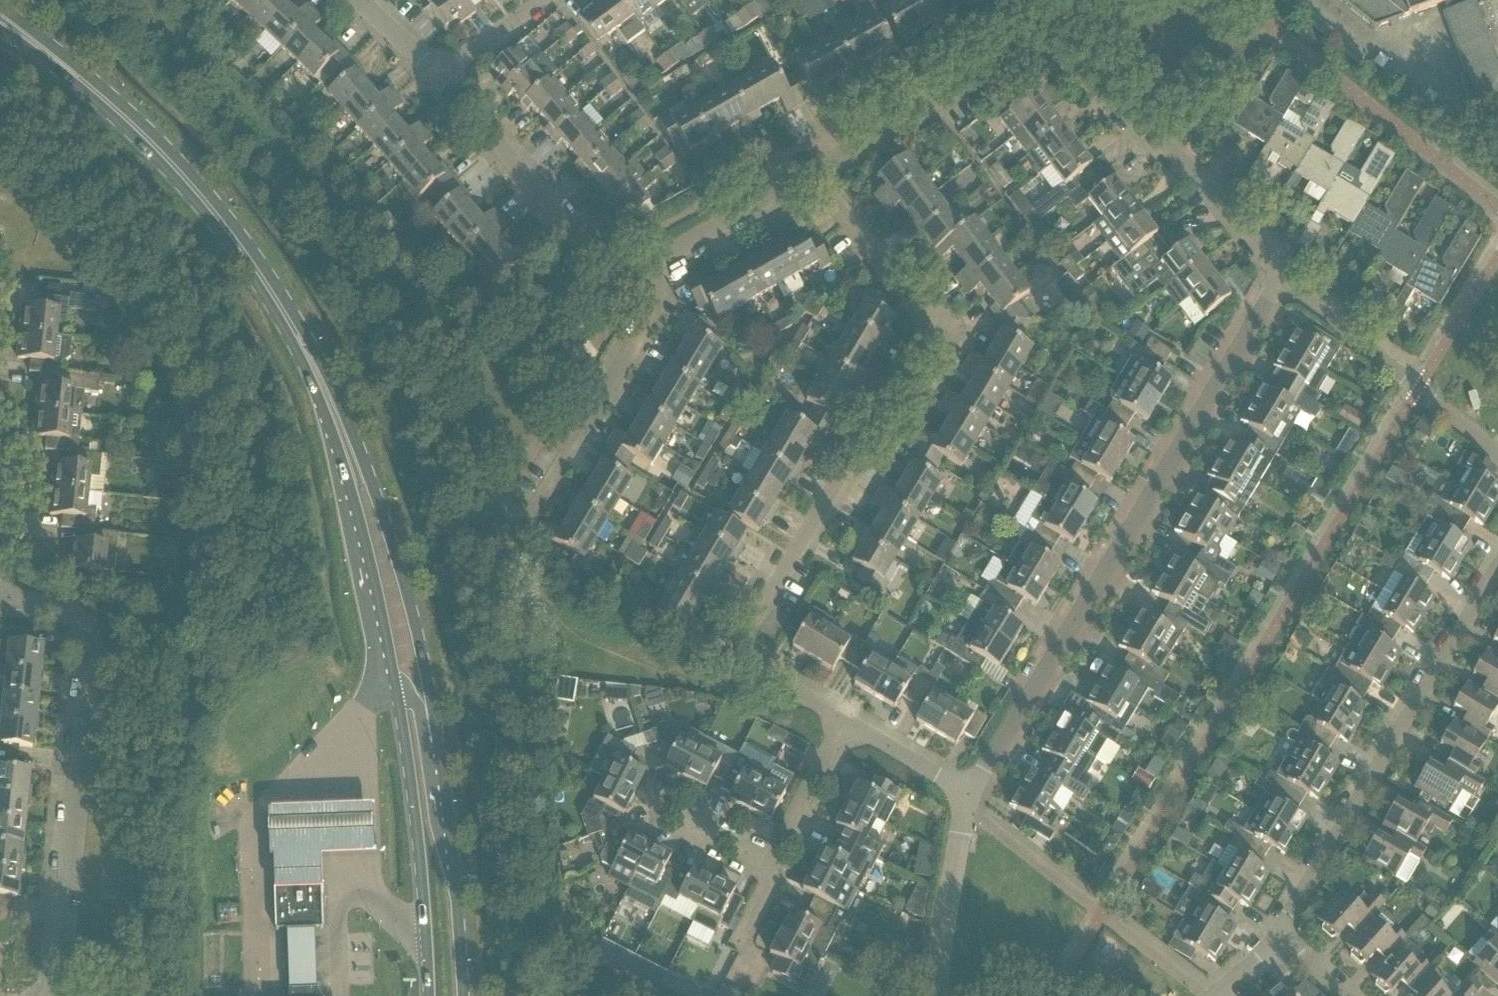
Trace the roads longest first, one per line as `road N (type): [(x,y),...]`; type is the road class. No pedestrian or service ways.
road 1 (secondary): [(464,995),(458,898),(419,644),(344,409),(299,340)]
road 2 (residential): [(813,177),(925,322),(924,345),(745,642),(749,659),(843,713)]
road 3 (secondary): [(299,340),(364,547),(395,689),(424,898),(428,995)]
road 4 (residential): [(967,807),(1278,274)]
road 5 (residential): [(1278,936),(1497,565)]
road 6 (residential): [(50,995),(100,644),(79,610)]
road 7 (secondary): [(61,65),(186,183),(299,340)]
road 8 (residential): [(1278,274),(1197,175),(1058,57)]
road 9 (residential): [(440,71),(609,267),(631,277),(648,266)]
road 10 (residential): [(1278,274),(1497,454)]
road 11 (residential): [(813,177),(1021,59),(1058,57)]
road 12 (residential): [(943,995),(951,875),(967,807)]
road 13 (residential): [(648,266),(656,301),(579,433)]
road 14 (residential): [(648,266),(813,177)]
road 15 (residential): [(843,713),(777,862)]
road 16 (residential): [(843,713),(967,807)]
road 17 (residential): [(579,433),(537,438),(499,502),(528,521)]
road 18 (residential): [(777,862),(666,816)]

